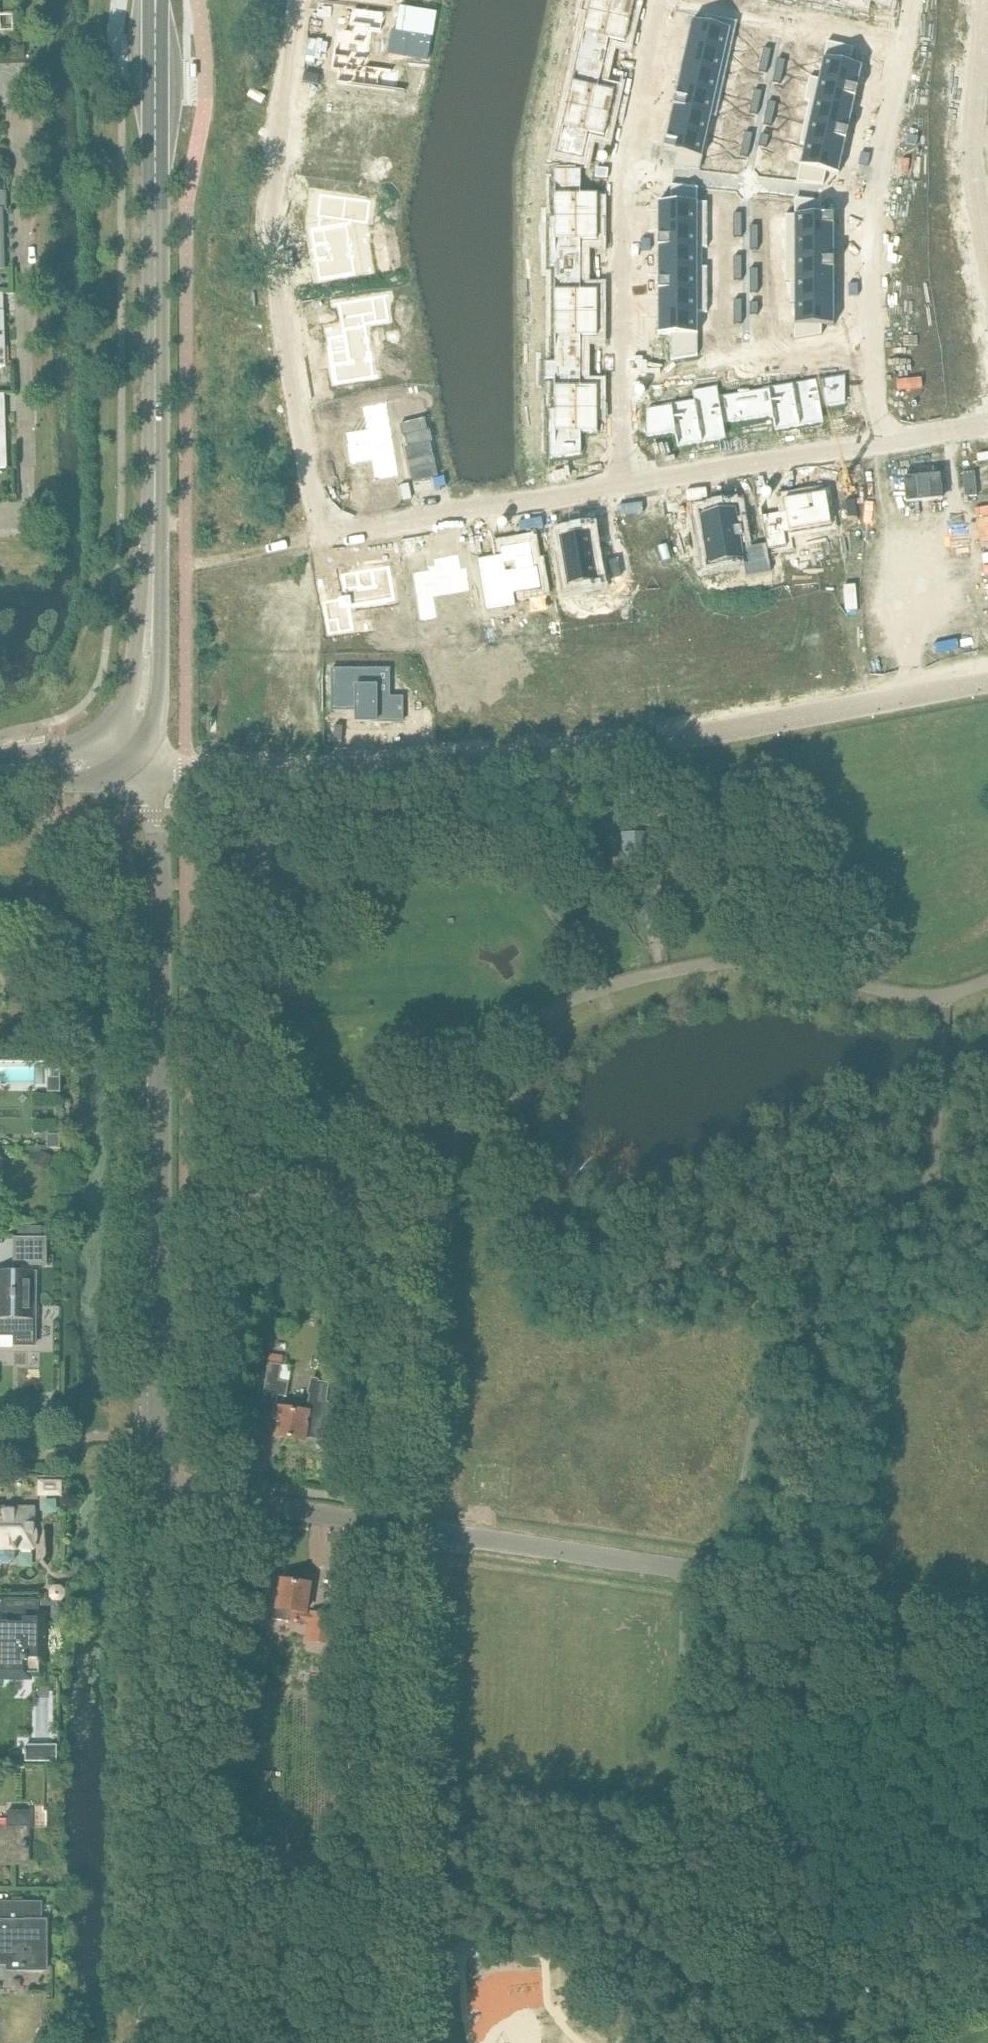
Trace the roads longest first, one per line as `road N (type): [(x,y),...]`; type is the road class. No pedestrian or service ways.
road 1 (residential): [(297,0),(268,228),(323,537),(623,487)]
road 2 (unclassified): [(987,1613),(158,1493)]
road 3 (unclassified): [(987,681),(672,744),(383,769),(186,768)]
road 4 (unclassified): [(158,1493),(160,885),(152,814),(130,756)]
road 5 (tertiary): [(150,616),(158,0)]
road 6 (unclassified): [(165,2042),(158,1493)]
road 7 (residential): [(623,487),(622,166),(657,0)]
road 8 (residential): [(0,73),(16,73),(29,510),(0,511)]
road 9 (residential): [(879,445),(873,199),(913,0)]
road 10 (track): [(987,1884),(807,1961),(674,1960)]
road 11 (residential): [(987,262),(971,160),(987,0)]
road 12 (residential): [(623,487),(879,445)]
road 13 (tertiary): [(130,756),(156,711),(159,654),(150,616)]
road 14 (tertiary): [(0,767),(30,779),(90,778),(130,756)]

